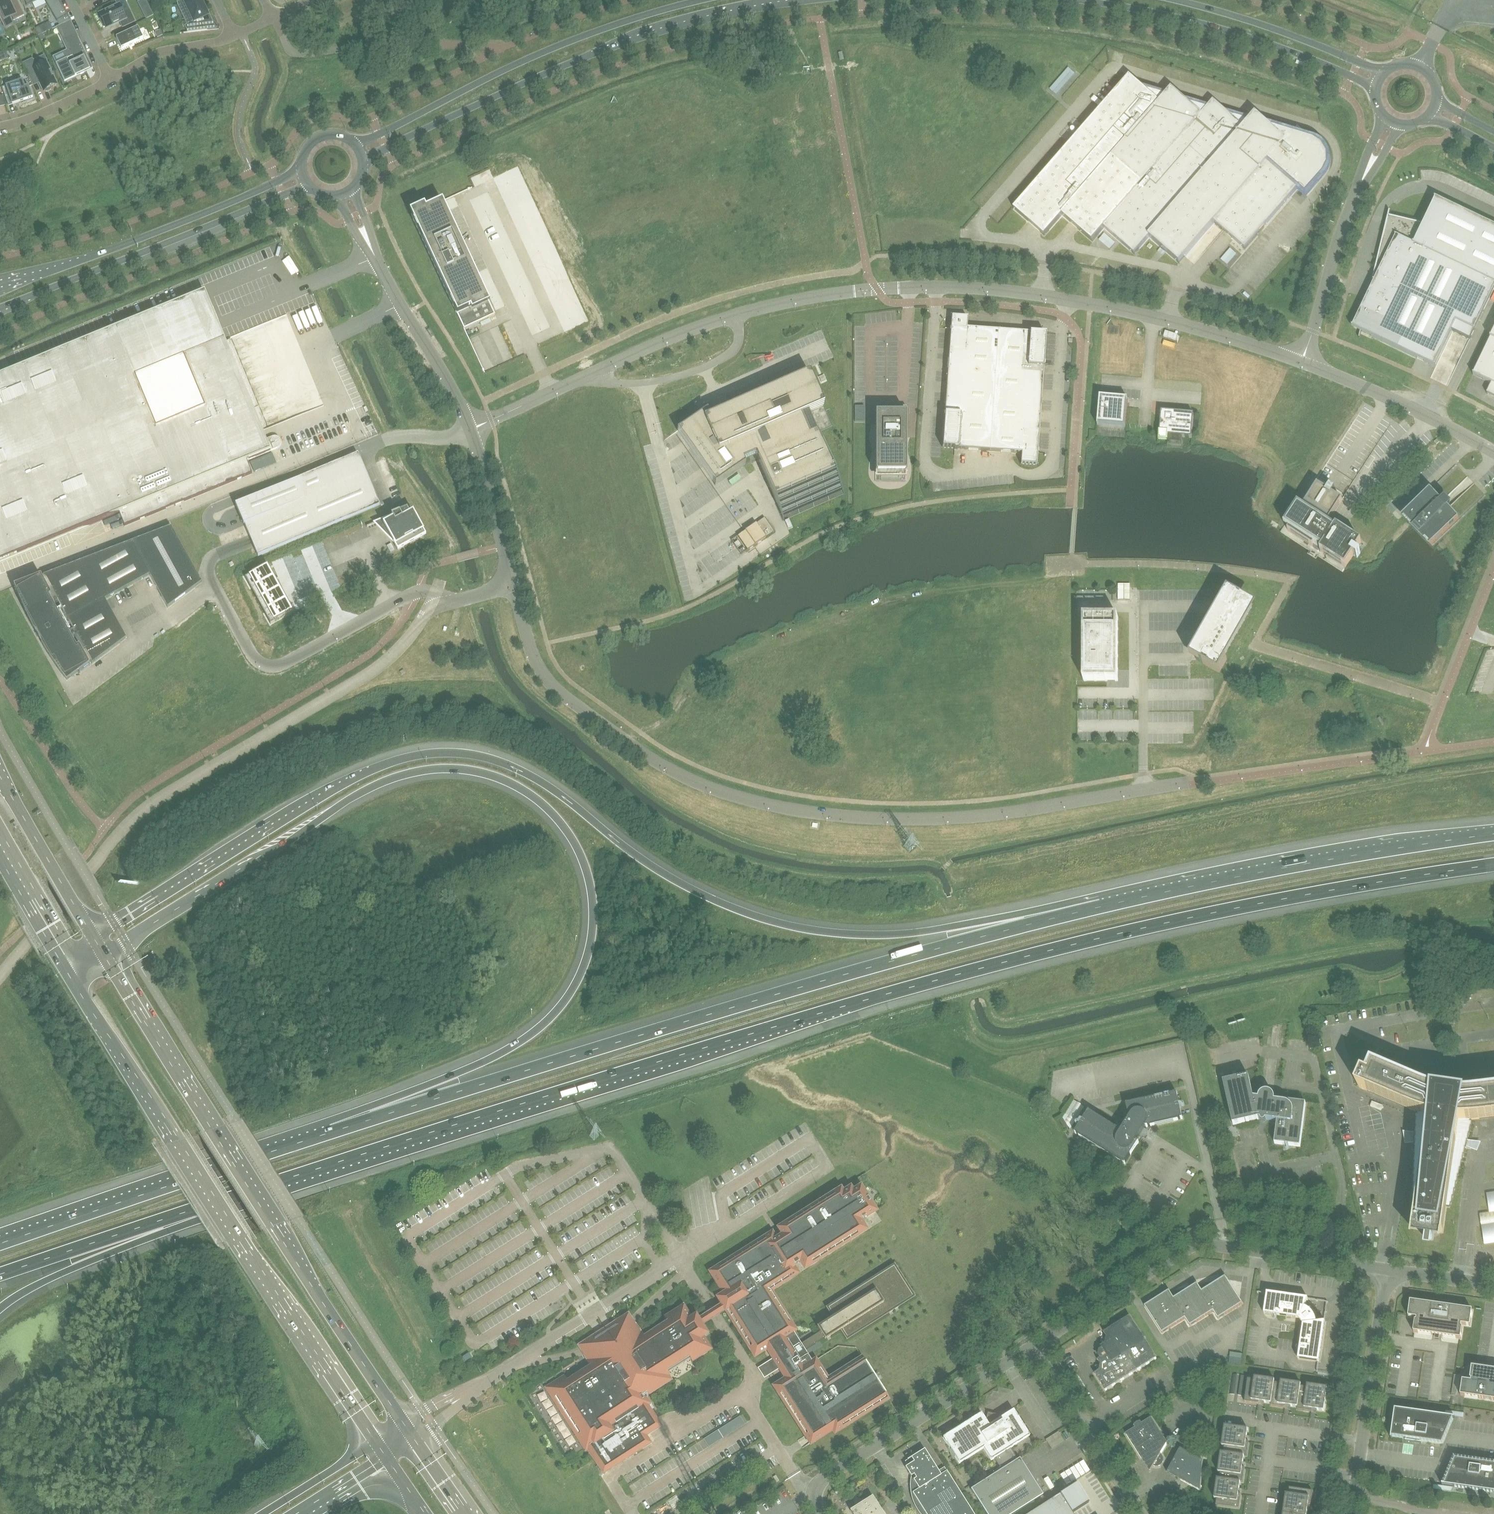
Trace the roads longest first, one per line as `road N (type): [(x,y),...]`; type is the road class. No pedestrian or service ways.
road 1 (motorway): [(213,1205),(946,978),(1276,900),(1493,865)]
road 2 (motorway): [(1103,905),(884,935),(784,924),(664,874),(538,780),(493,759),(442,752),(363,774),(95,940)]
road 3 (motorway): [(104,955),(392,781),(450,771),(526,795),(575,849),(590,898),(587,946),(568,991),(514,1044),(332,1130)]
road 4 (motorway): [(1103,905),(780,993),(332,1130)]
road 5 (unclassified): [(506,582),(534,658),(557,690),(666,767),(741,797),(834,815),(932,819),(1195,784)]
road 6 (unclassified): [(734,315),(873,289),(977,288),(1137,313),(1303,362)]
road 7 (primary): [(65,969),(375,1443)]
road 8 (primary): [(404,1425),(104,955)]
road 9 (tertiary): [(363,160),(610,48),(812,0)]
road 10 (motorway): [(1493,834),(1103,905)]
road 11 (unclassified): [(1034,1345),(1196,1244),(1387,1268)]
road 12 (tertiary): [(700,0),(545,51),(356,146)]
road 13 (motorway): [(332,1130),(0,1244)]
road 14 (tertiary): [(0,310),(309,185)]
road 15 (tertiary): [(302,170),(119,247),(0,284)]
road 16 (tertiary): [(1083,0),(1236,33),(1376,87)]
road 17 (unclassified): [(820,1513),(815,1492),(827,1476),(1034,1345)]
road 18 (unclassified): [(1303,362),(1341,232),(1392,121)]
road 19 (unclassified): [(1352,1513),(1387,1268)]
road 20 (residential): [(499,51),(428,45),(294,53),(272,18)]
road 21 (motorway): [(0,1311),(213,1205)]
road 22 (unclassified): [(1428,751),(1195,784)]
road 23 (motorway): [(0,1275),(213,1205)]
road 24 (tertiary): [(1385,73),(1178,0)]
road 25 (unclassified): [(1493,451),(1303,362)]
road 26 (unclassified): [(1141,1513),(1034,1345)]
road 27 (primary): [(95,940),(0,777)]
road 28 (unclassified): [(588,375),(633,383),(700,369),(737,345),(734,315)]
road 29 (residential): [(470,428),(506,582)]
road 30 (unclassified): [(588,375),(734,315)]
road 31 (residential): [(400,302),(470,428)]
road 32 (motorway): [(375,1443),(263,1513)]
road 33 (primary): [(0,857),(65,969)]
road 34 (unclassified): [(470,428),(588,375)]
road 35 (residential): [(0,130),(113,79)]
road 36 (unclassified): [(1428,751),(1469,635)]
road 37 (residential): [(345,193),(400,302)]

